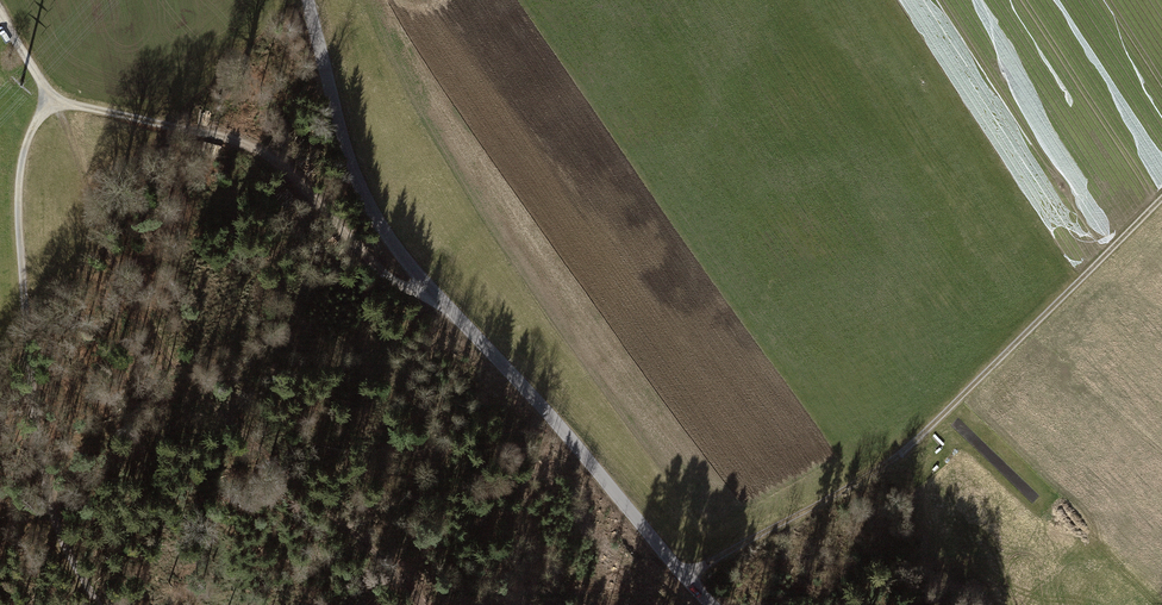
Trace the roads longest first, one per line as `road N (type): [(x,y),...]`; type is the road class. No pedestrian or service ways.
road 1 (track): [(98,604),(68,552),(40,467),(15,191),(47,91),(225,136),(310,180),(367,260),(441,305)]
road 2 (tertiary): [(308,0),(330,110),(368,205),(441,305),(725,604)]
road 3 (track): [(1161,201),(891,462),(691,570)]

